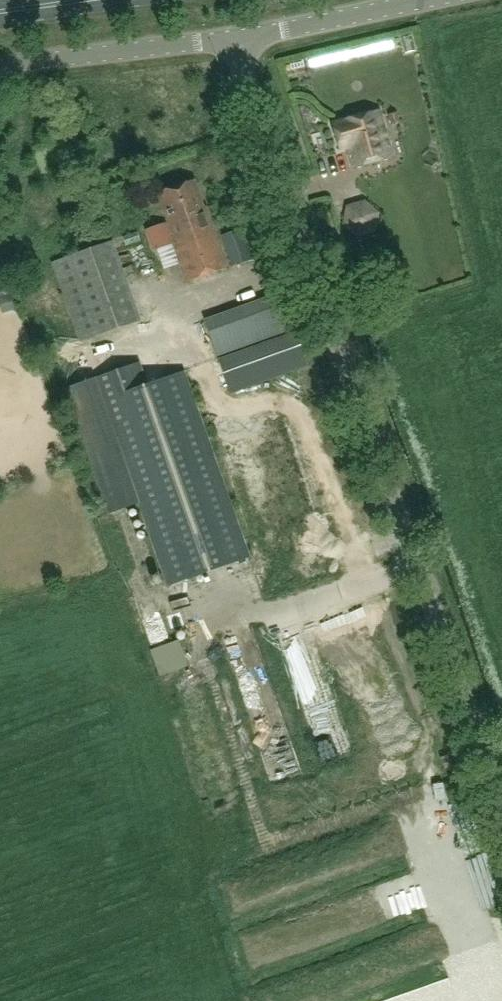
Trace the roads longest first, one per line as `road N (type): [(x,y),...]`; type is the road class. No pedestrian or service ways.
road 1 (unclassified): [(501,784),(251,87),(241,41)]
road 2 (unclassified): [(0,69),(241,41)]
road 3 (unclassified): [(241,41),(436,0)]

